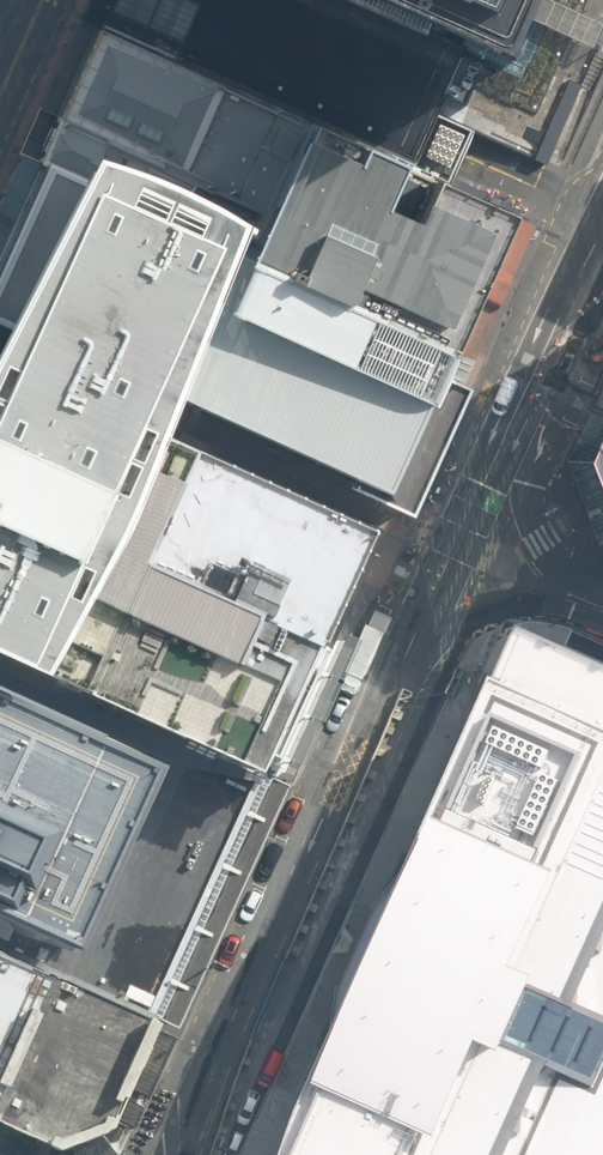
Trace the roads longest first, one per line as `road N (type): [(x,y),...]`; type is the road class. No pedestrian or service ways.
road 1 (secondary): [(417,658),(250,1022),(203,1154)]
road 2 (secondary): [(570,331),(417,658)]
road 3 (unclassified): [(570,331),(562,405),(527,496),(532,528),(549,555),(602,589)]
road 4 (unclassified): [(602,631),(565,615),(508,608),(456,624),(417,658)]

